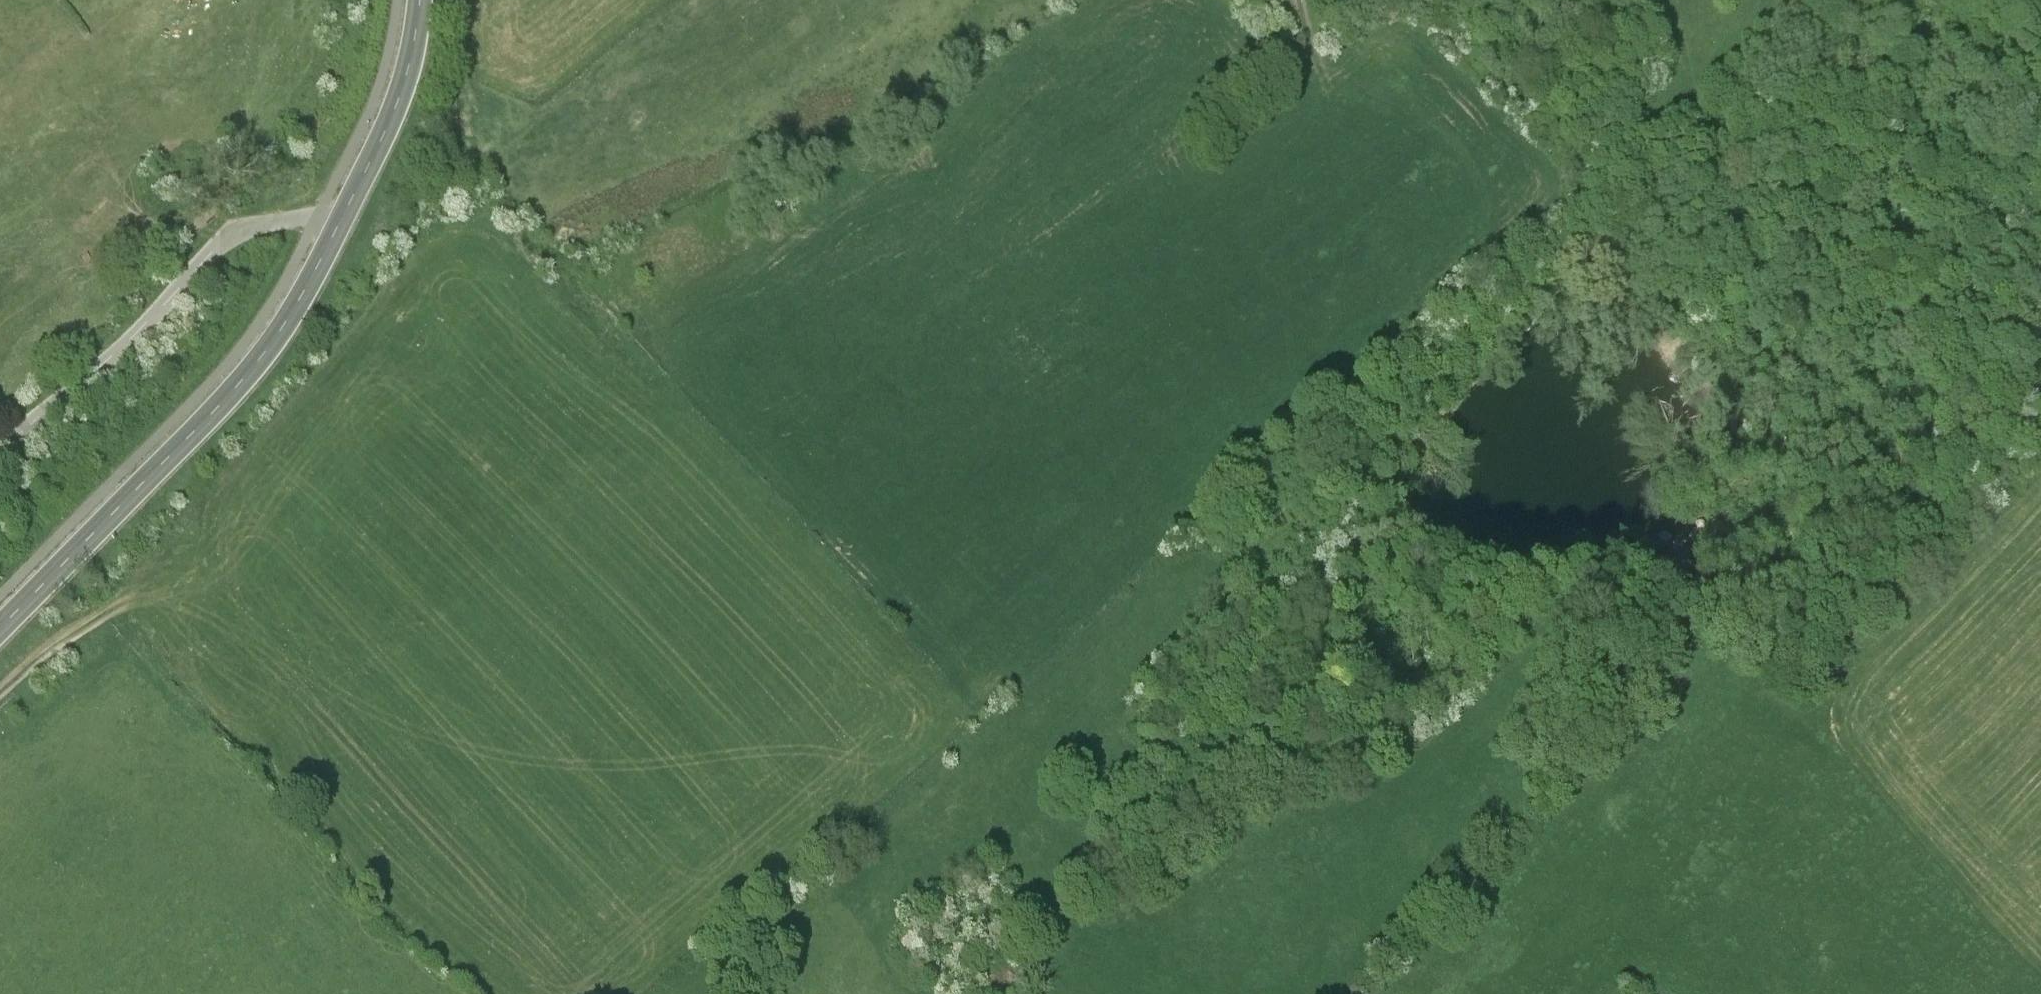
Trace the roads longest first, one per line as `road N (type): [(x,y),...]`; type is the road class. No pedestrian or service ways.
road 1 (tertiary): [(0,635),(175,458),(307,292),(391,125),(421,0)]
road 2 (track): [(107,613),(44,653),(0,694)]

